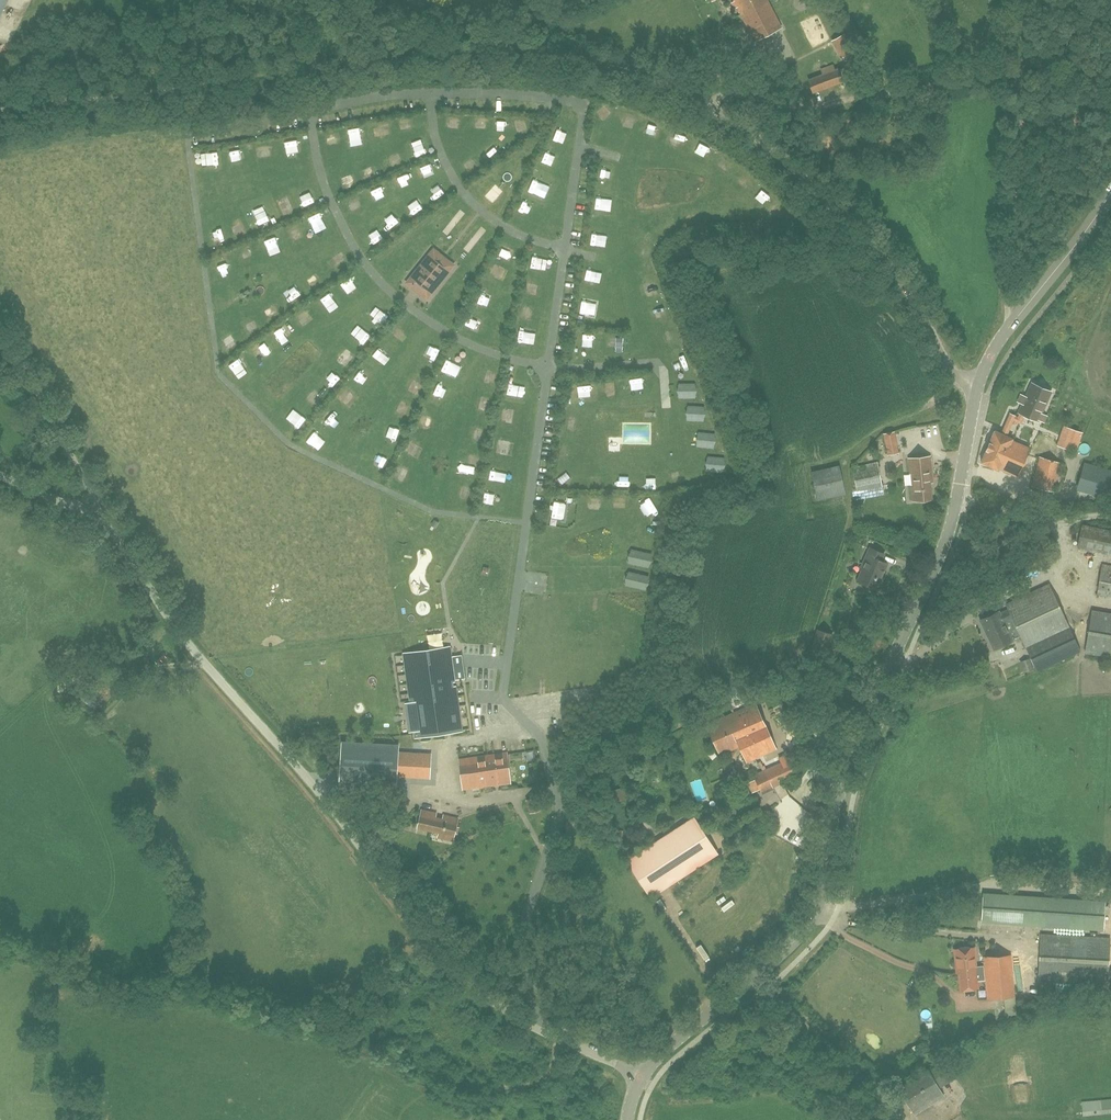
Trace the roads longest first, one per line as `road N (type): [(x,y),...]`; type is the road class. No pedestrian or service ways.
road 1 (unclassified): [(642,1077),(534,1028),(461,974),(305,775),(205,665),(107,527),(0,475)]
road 2 (tertiary): [(642,1077),(814,917),(847,768),(948,535),(976,393)]
road 3 (unclassified): [(976,393),(946,365),(863,239),(761,141),(661,84),(506,42),(413,0)]
road 4 (track): [(0,109),(260,75),(473,29)]
road 5 (track): [(730,93),(802,106),(1022,69)]
road 6 (track): [(1022,69),(1007,329)]
road 7 (tertiary): [(976,393),(1007,329),(1110,191)]
road 8 (track): [(107,527),(0,340)]
road 9 (track): [(967,499),(1068,521),(1110,515)]

